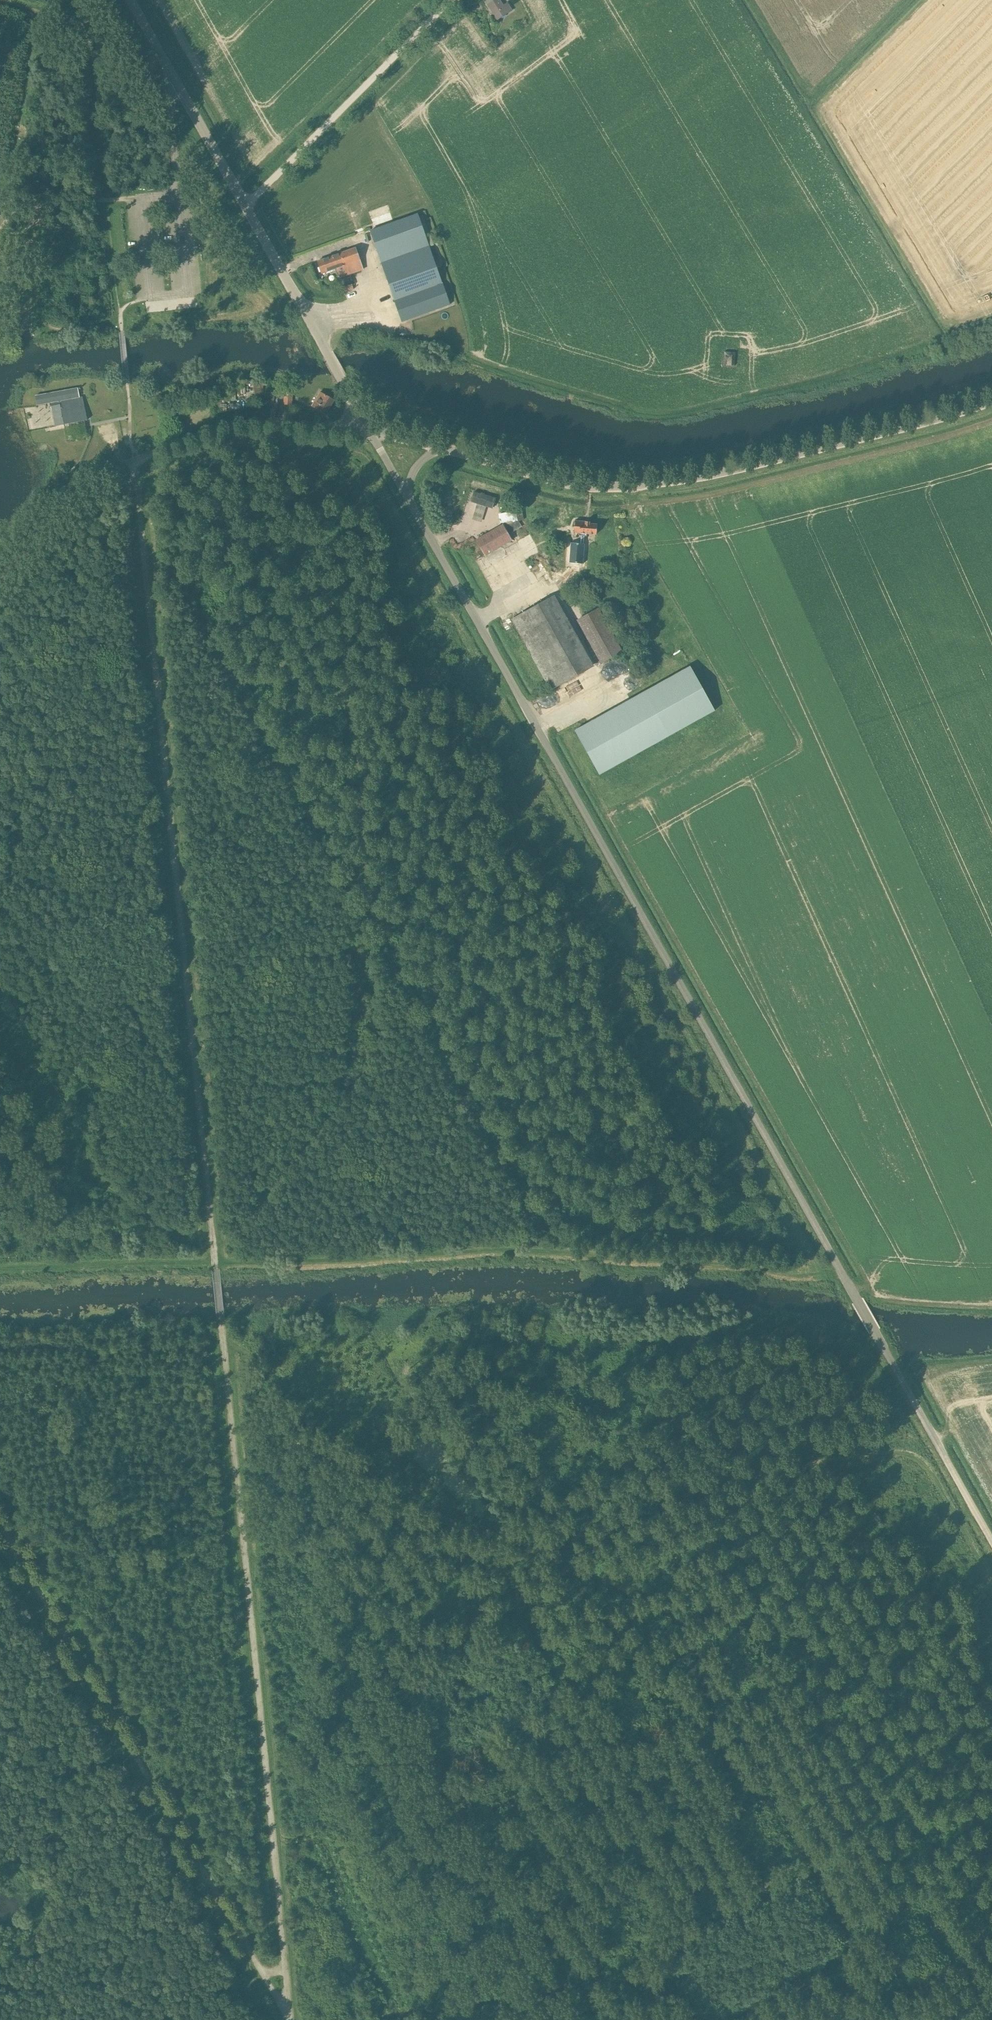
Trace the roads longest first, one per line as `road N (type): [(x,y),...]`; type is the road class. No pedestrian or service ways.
road 1 (unclassified): [(991,1543),(408,505)]
road 2 (track): [(806,1271),(371,452),(310,434),(264,433),(209,445),(138,474)]
road 3 (track): [(560,1251),(366,904),(322,598),(291,557),(221,532),(138,474)]
road 4 (track): [(788,1946),(684,1618),(447,1515),(223,1339)]
road 5 (track): [(246,1566),(907,1451),(991,1594)]
road 6 (track): [(215,1259),(138,474)]
road 7 (unclassified): [(433,446),(556,481),(620,487),(696,479),(991,401)]
road 8 (track): [(291,2019),(0,1527)]
road 9 (tertiary): [(368,432),(130,0)]
road 10 (track): [(293,2019),(246,1566)]
road 11 (track): [(352,2019),(788,1946)]
road 12 (track): [(229,1259),(363,1064),(374,1031),(366,904)]
road 13 (track): [(121,327),(90,34),(6,0)]
road 14 (track): [(229,1259),(560,1251)]
road 15 (track): [(140,200),(12,206),(36,10)]
road 16 (track): [(213,1239),(162,1226),(85,1175),(0,1022)]
road 17 (track): [(246,1566),(215,1259)]
road 18 (track): [(842,1274),(560,1251)]
road 19 (residential): [(136,459),(247,424),(368,432)]
road 20 (track): [(0,1267),(215,1259)]
road 21 (track): [(303,311),(121,327)]
road 22 (track): [(136,459),(121,327)]

